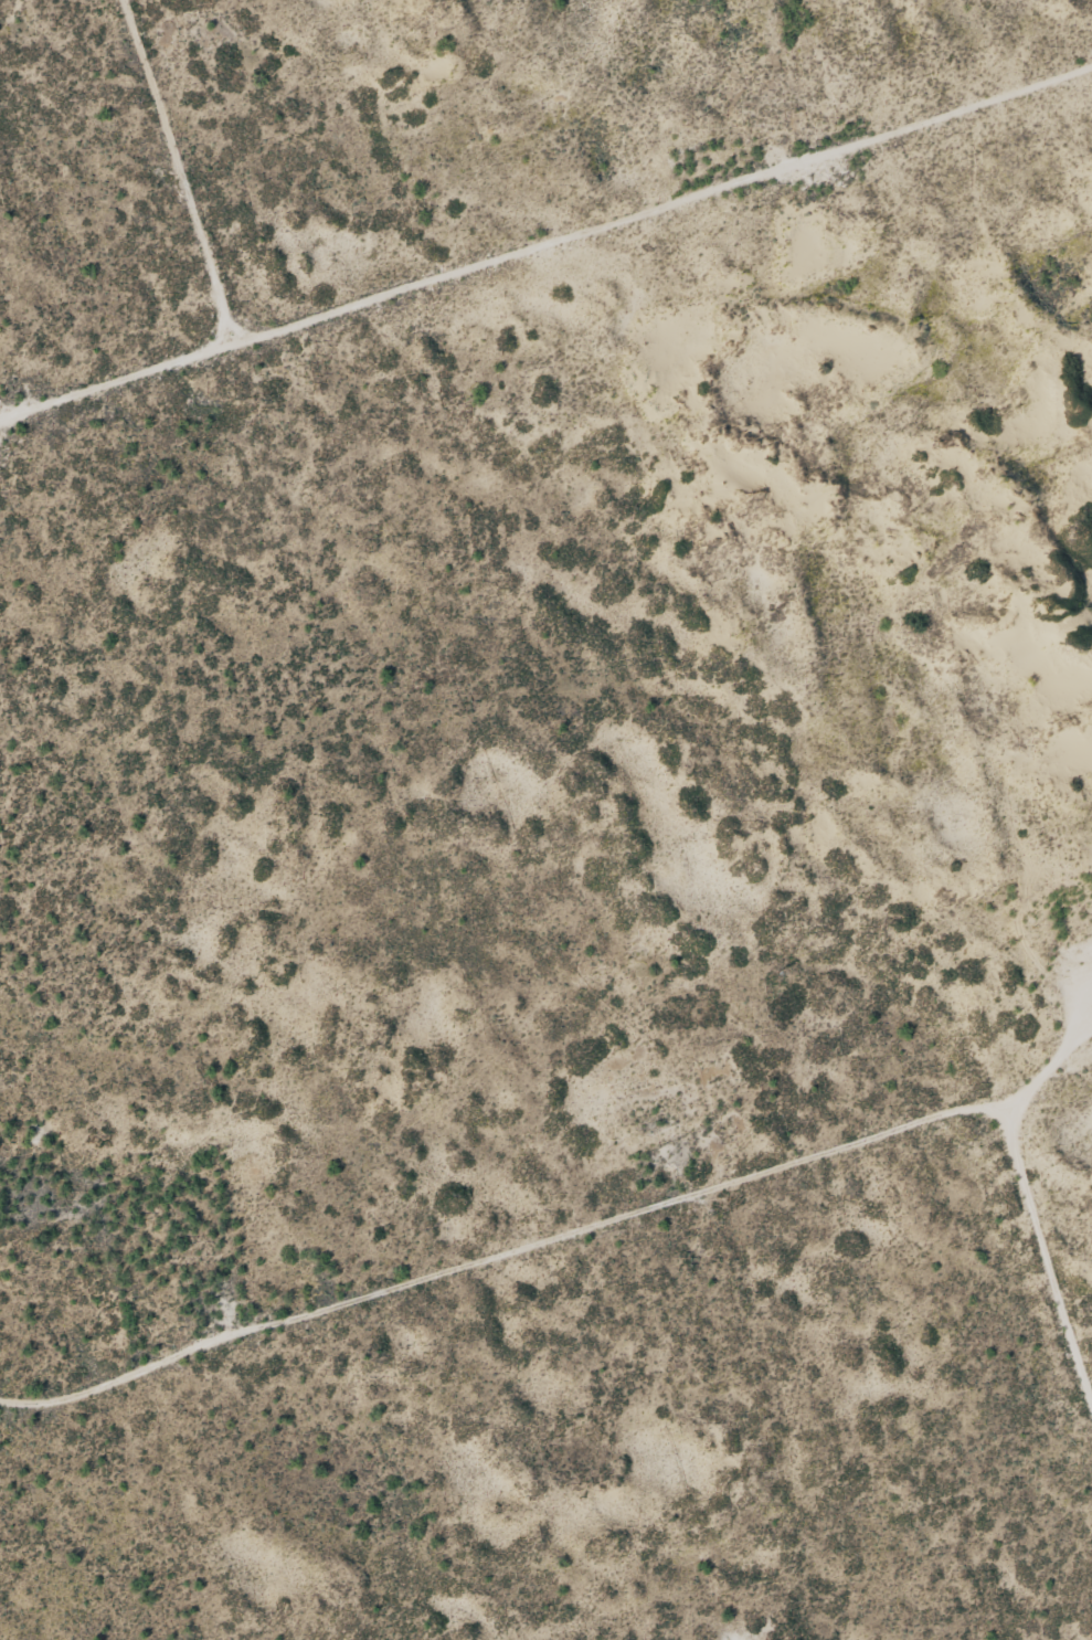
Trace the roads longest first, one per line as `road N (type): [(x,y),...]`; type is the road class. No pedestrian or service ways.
road 1 (track): [(0,1366),(63,1388),(146,1394),(859,1149),(958,1126),(1019,1199),(1074,1405),(1091,1420)]
road 2 (track): [(120,0),(229,371)]
road 3 (track): [(229,371),(0,458)]

